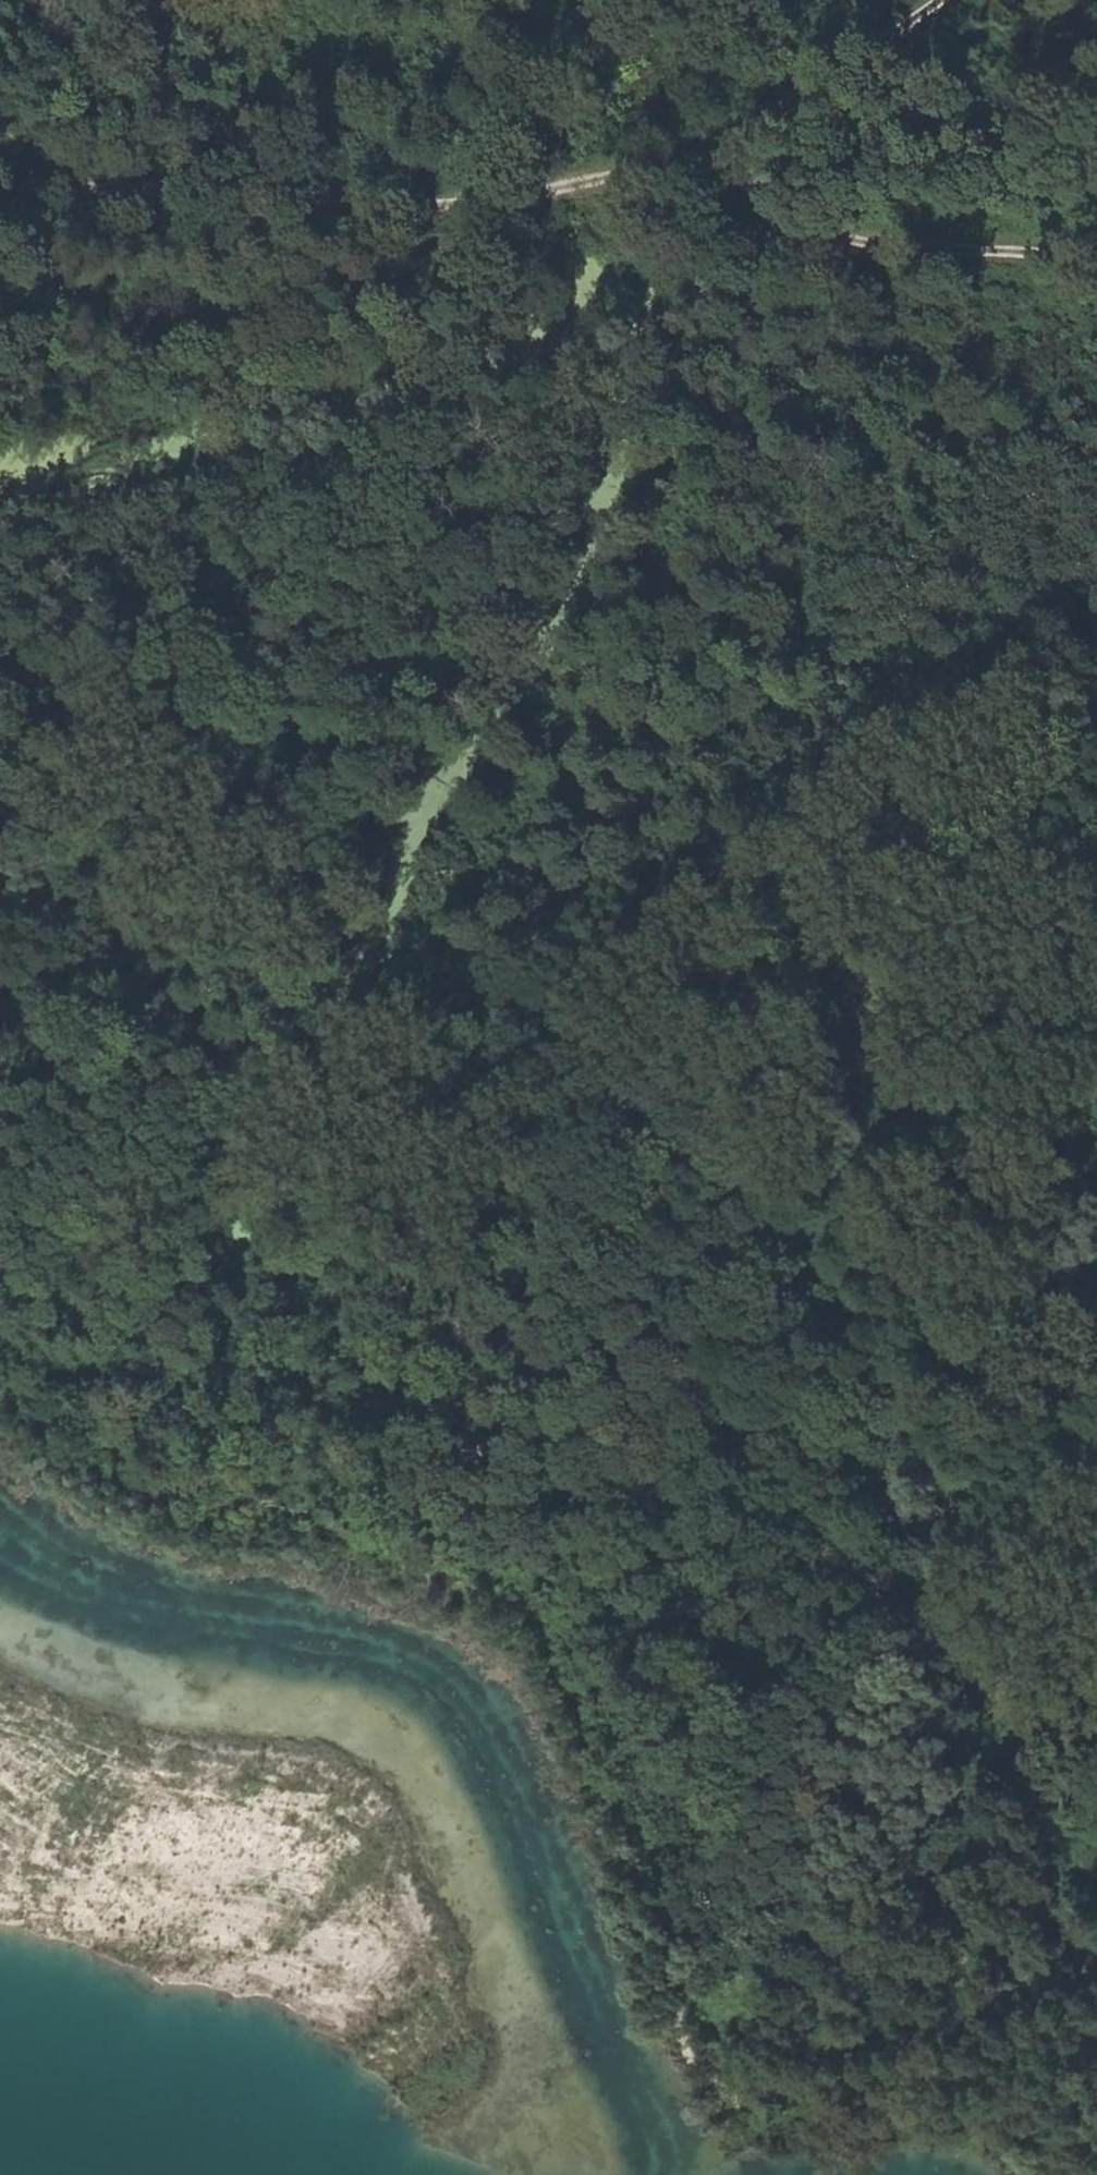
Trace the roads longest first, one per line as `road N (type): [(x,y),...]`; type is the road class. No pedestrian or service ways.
road 1 (track): [(1096,244),(710,202),(0,176)]
road 2 (track): [(723,562),(788,216)]
road 3 (track): [(710,202),(990,0)]

